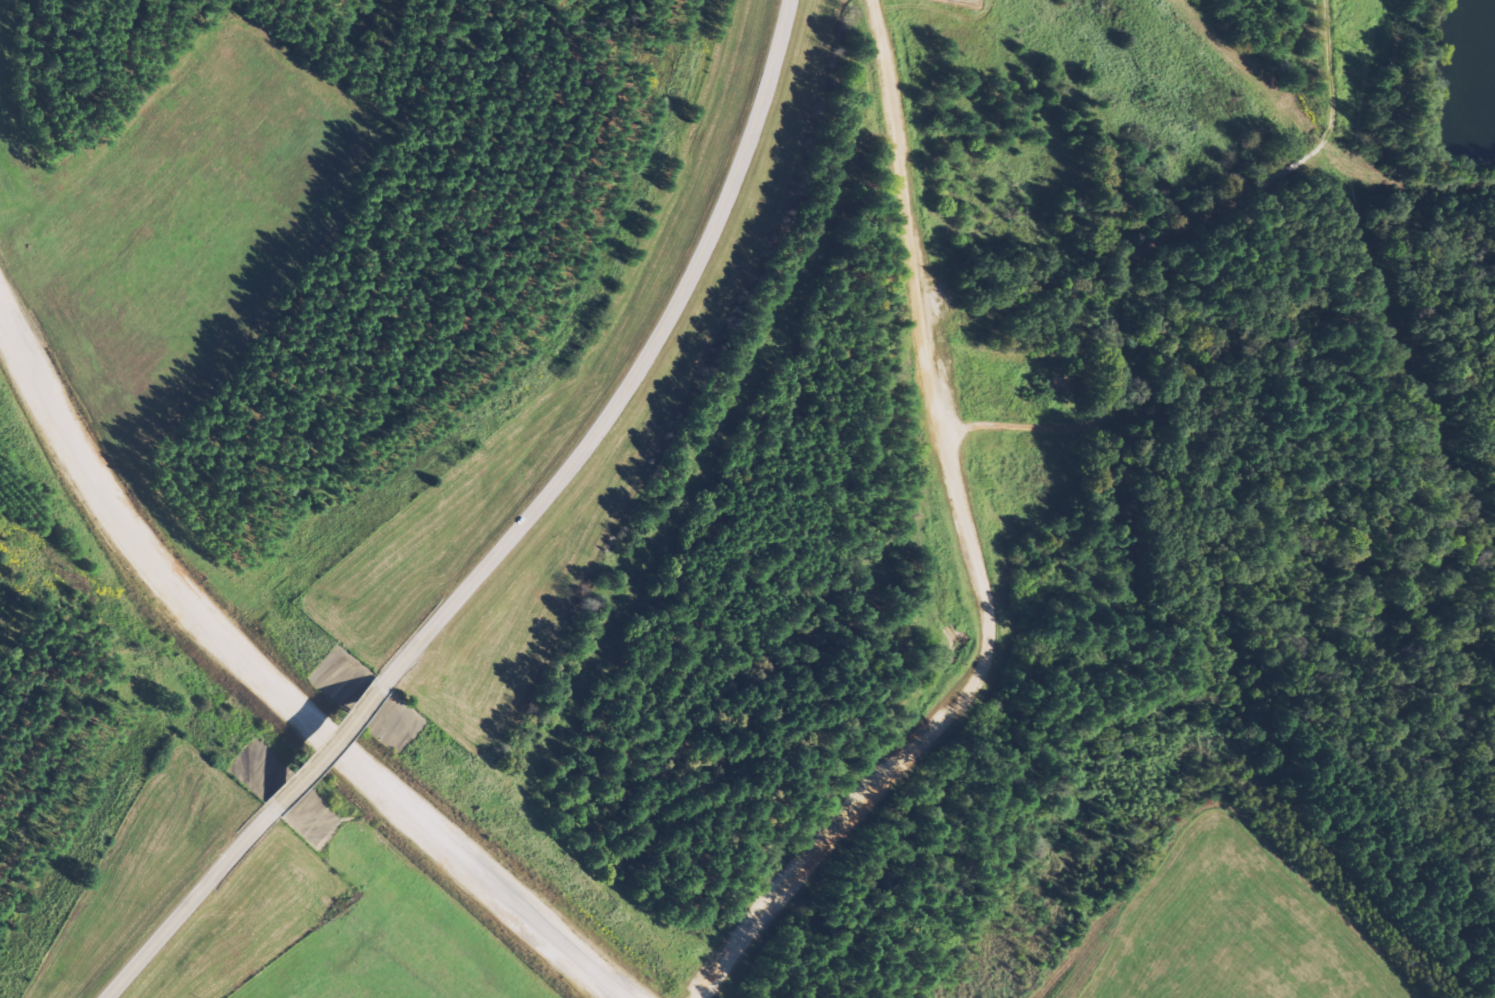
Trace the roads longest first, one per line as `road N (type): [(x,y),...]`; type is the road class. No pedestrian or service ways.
road 1 (tertiary): [(376,682),(581,451),(659,331),(737,167),(787,0)]
road 2 (tertiary): [(103,997),(265,808)]
road 3 (tertiary): [(265,808),(376,682)]

